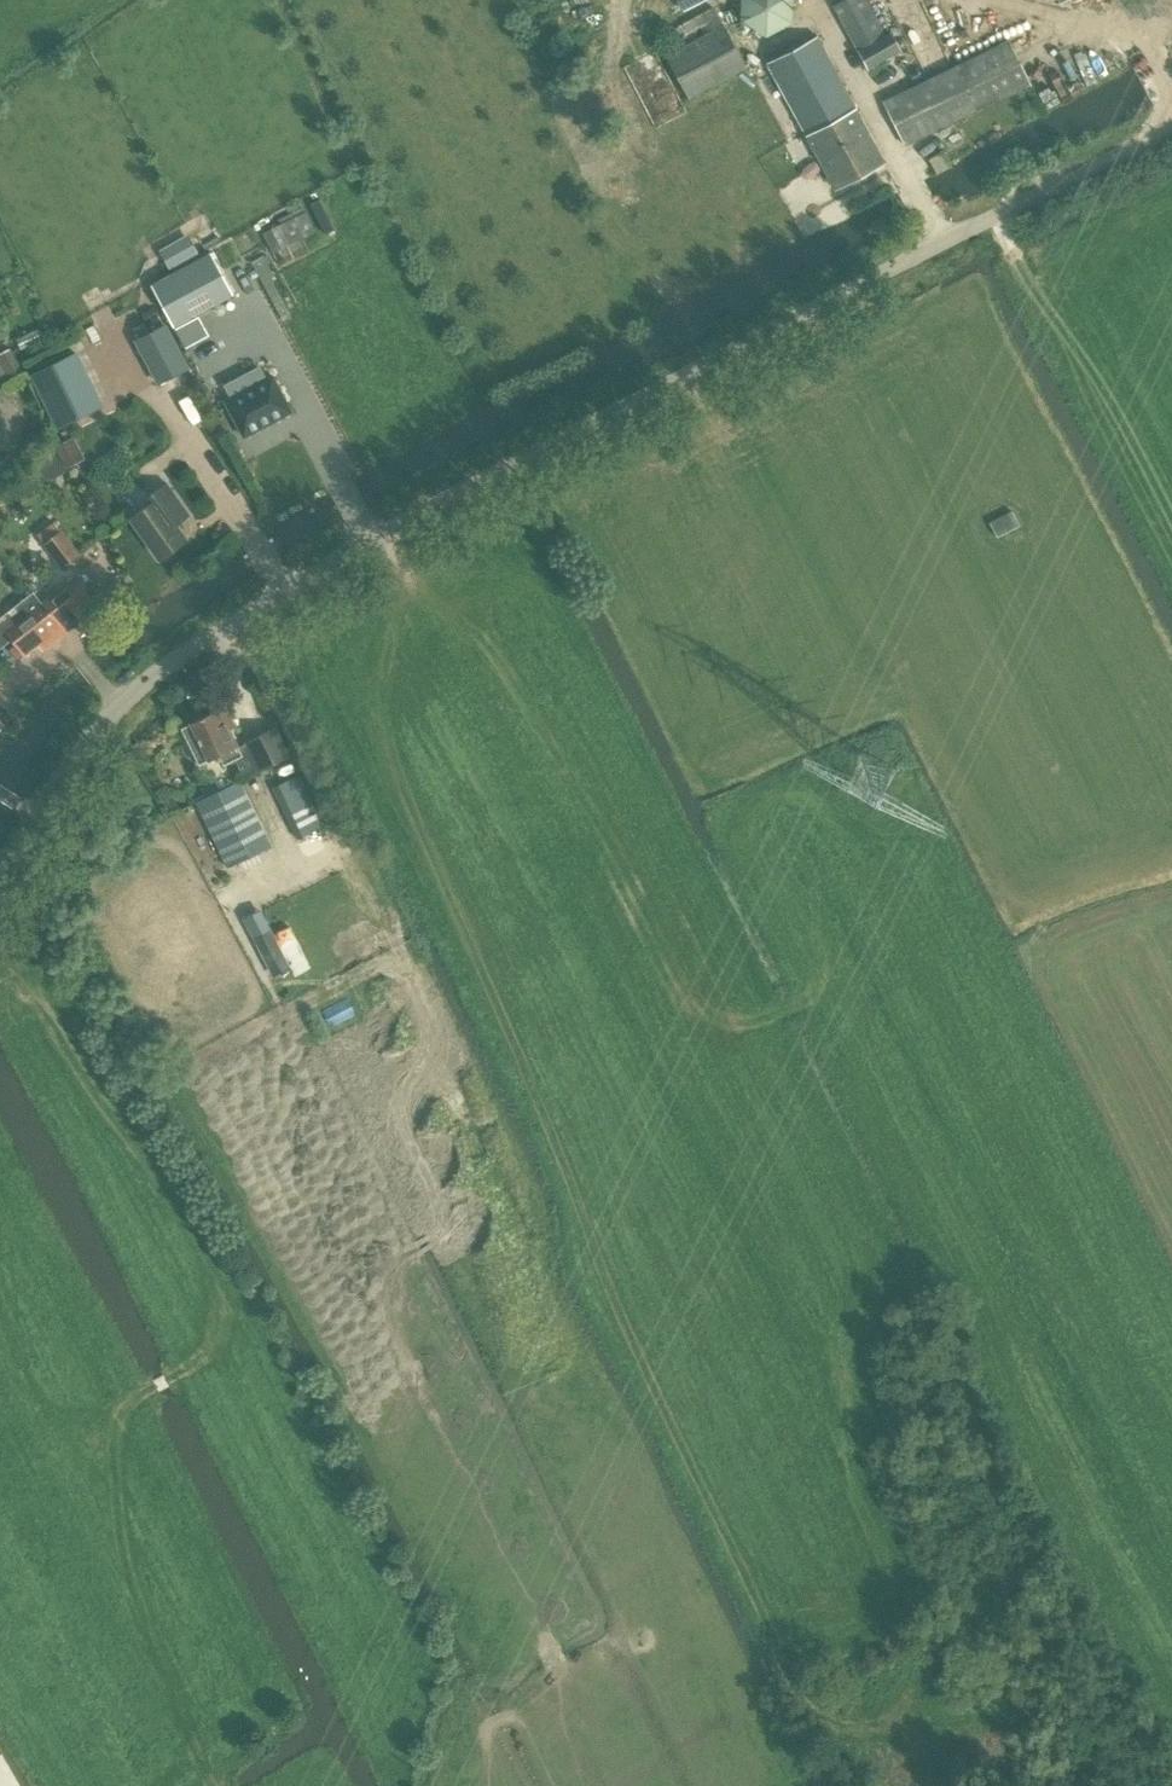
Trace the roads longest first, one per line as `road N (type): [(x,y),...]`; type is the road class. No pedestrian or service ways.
road 1 (unclassified): [(0,865),(118,705),(170,664),(336,564),(1171,127)]

